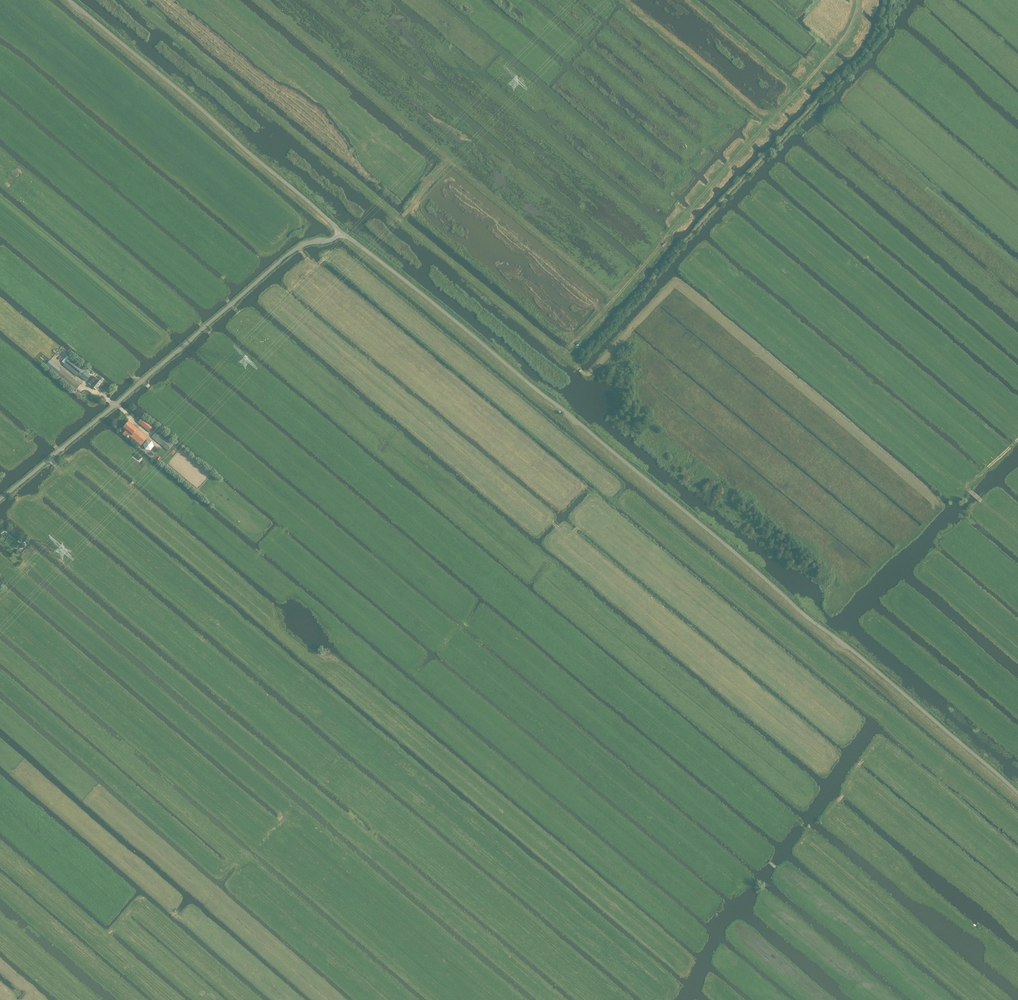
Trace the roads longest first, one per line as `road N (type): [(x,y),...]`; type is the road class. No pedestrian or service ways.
road 1 (track): [(562,353),(849,32),(859,0)]
road 2 (unclassified): [(0,500),(291,252),(341,233)]
road 3 (track): [(1017,439),(968,488),(1017,532)]

